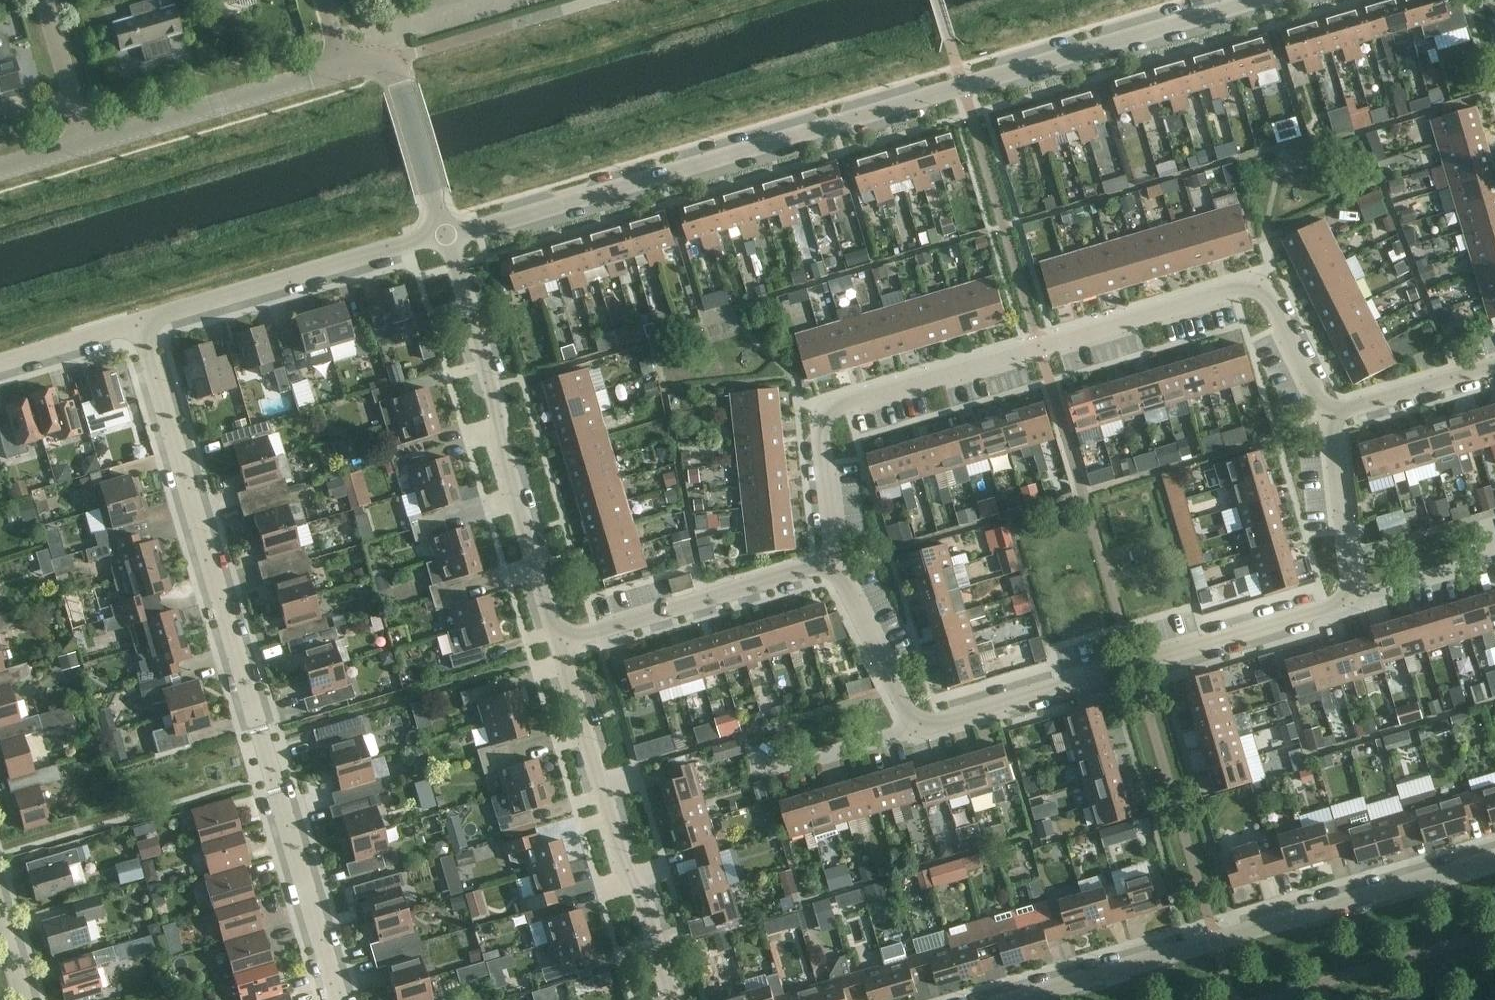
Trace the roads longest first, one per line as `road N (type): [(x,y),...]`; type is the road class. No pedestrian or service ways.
road 1 (residential): [(446,239),(1251,0)]
road 2 (residential): [(830,562),(825,438),(844,407),(1227,296),(1260,296),(1336,412)]
road 3 (residential): [(343,999),(145,327)]
road 4 (residential): [(1008,999),(1494,856)]
road 5 (residential): [(1338,601),(924,723)]
road 6 (residential): [(557,643),(446,239)]
road 7 (residential): [(672,999),(557,643)]
road 8 (residential): [(145,327),(446,239)]
road 9 (residential): [(557,643),(830,562)]
road 10 (residential): [(101,143),(344,69)]
road 11 (residential): [(1336,412),(1338,601)]
road 12 (residential): [(924,723),(912,715),(830,562)]
road 13 (residential): [(446,239),(394,66)]
road 14 (residential): [(1336,412),(1494,367)]
road 15 (residential): [(1338,601),(1492,556)]
road 16 (residential): [(0,370),(145,327)]
road 17 (residential): [(101,143),(53,0)]
road 18 (residential): [(782,764),(924,723)]

